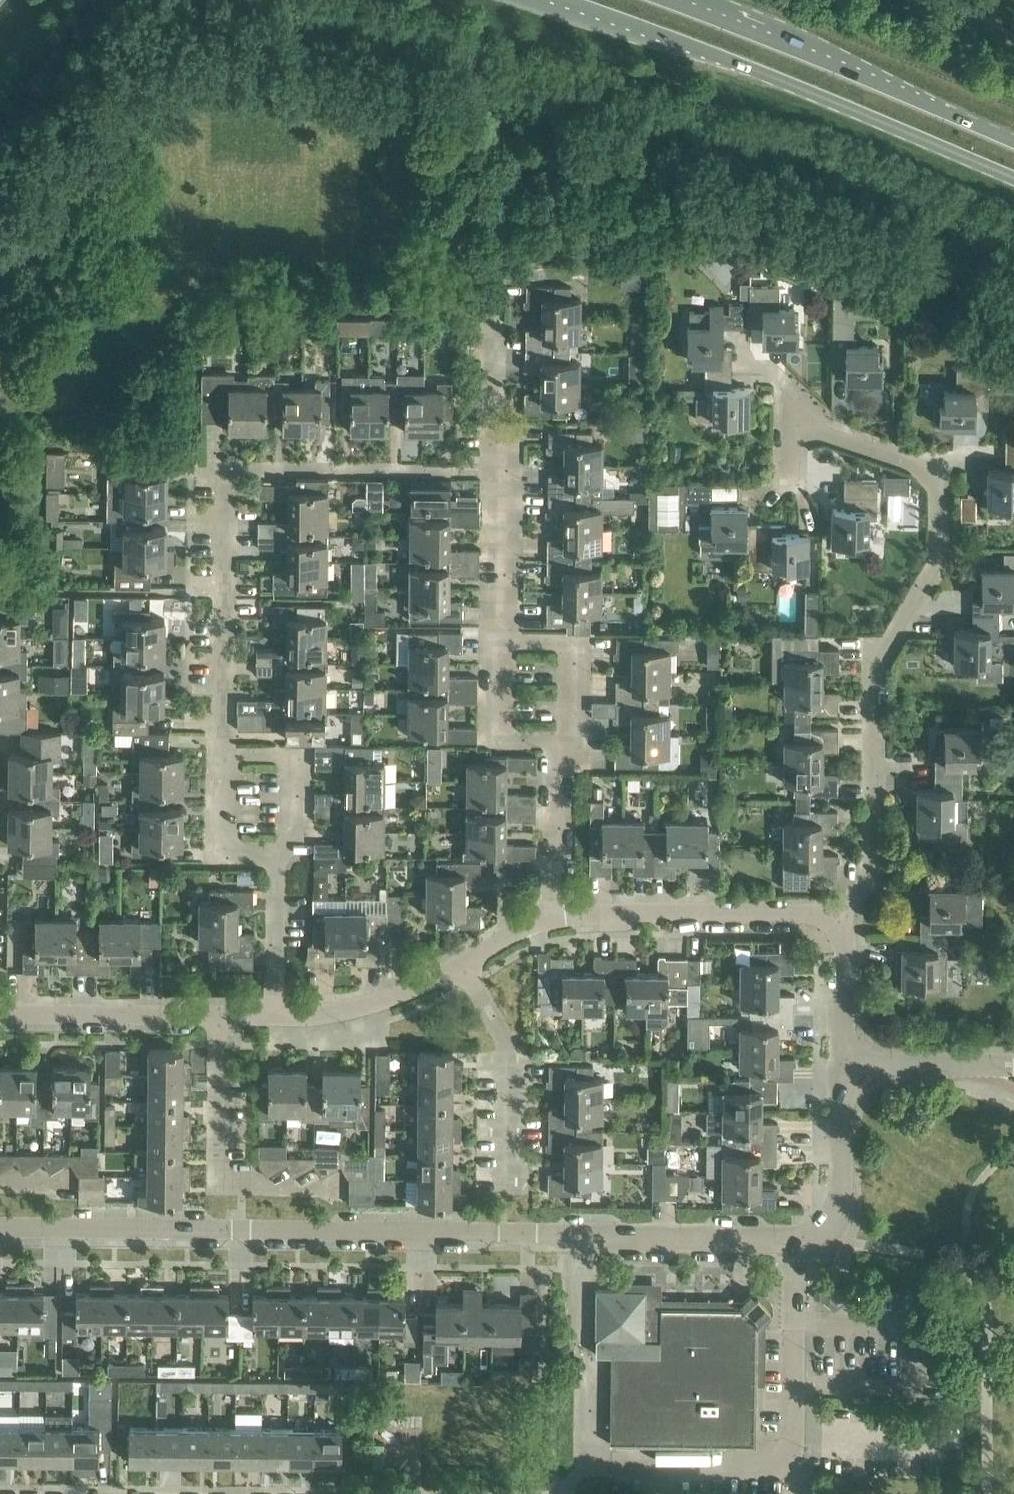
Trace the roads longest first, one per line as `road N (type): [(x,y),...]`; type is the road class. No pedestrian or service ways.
road 1 (residential): [(848,911),(872,848),(868,663),(917,617),(944,549),(933,476),(796,415),(788,466)]
road 2 (residential): [(583,1240),(0,1226)]
road 3 (secondary): [(563,0),(758,68),(1013,179)]
road 4 (residential): [(791,1244),(789,1465),(585,1463)]
road 5 (secondary): [(1013,143),(665,0)]
road 6 (residential): [(510,645),(511,471),(500,436),(499,284)]
road 7 (residential): [(339,1188),(216,1183),(217,1015)]
road 8 (residential): [(214,758),(224,470)]
road 9 (residential): [(569,912),(848,911)]
road 10 (residential): [(585,1463),(583,1240)]
road 11 (residential): [(791,1244),(834,1230),(850,1057)]
road 12 (residential): [(0,1012),(217,1015)]
road 13 (residential): [(520,1166),(518,1050),(480,961)]
road 14 (residential): [(283,1017),(363,1013),(480,961)]
road 15 (residential): [(791,1244),(583,1240)]
road 16 (residential): [(569,912),(572,734)]
road 17 (residential): [(288,848),(296,758),(214,758)]
road 18 (residential): [(283,1017),(288,848)]
road 19 (residential): [(288,848),(213,847),(214,758)]
road 20 (residential): [(572,734),(510,735),(510,645)]
road 21 (residential): [(572,734),(573,647),(510,645)]
road 22 (residential): [(848,911),(850,1057)]
road 23 (residential): [(850,1057),(975,1063)]

